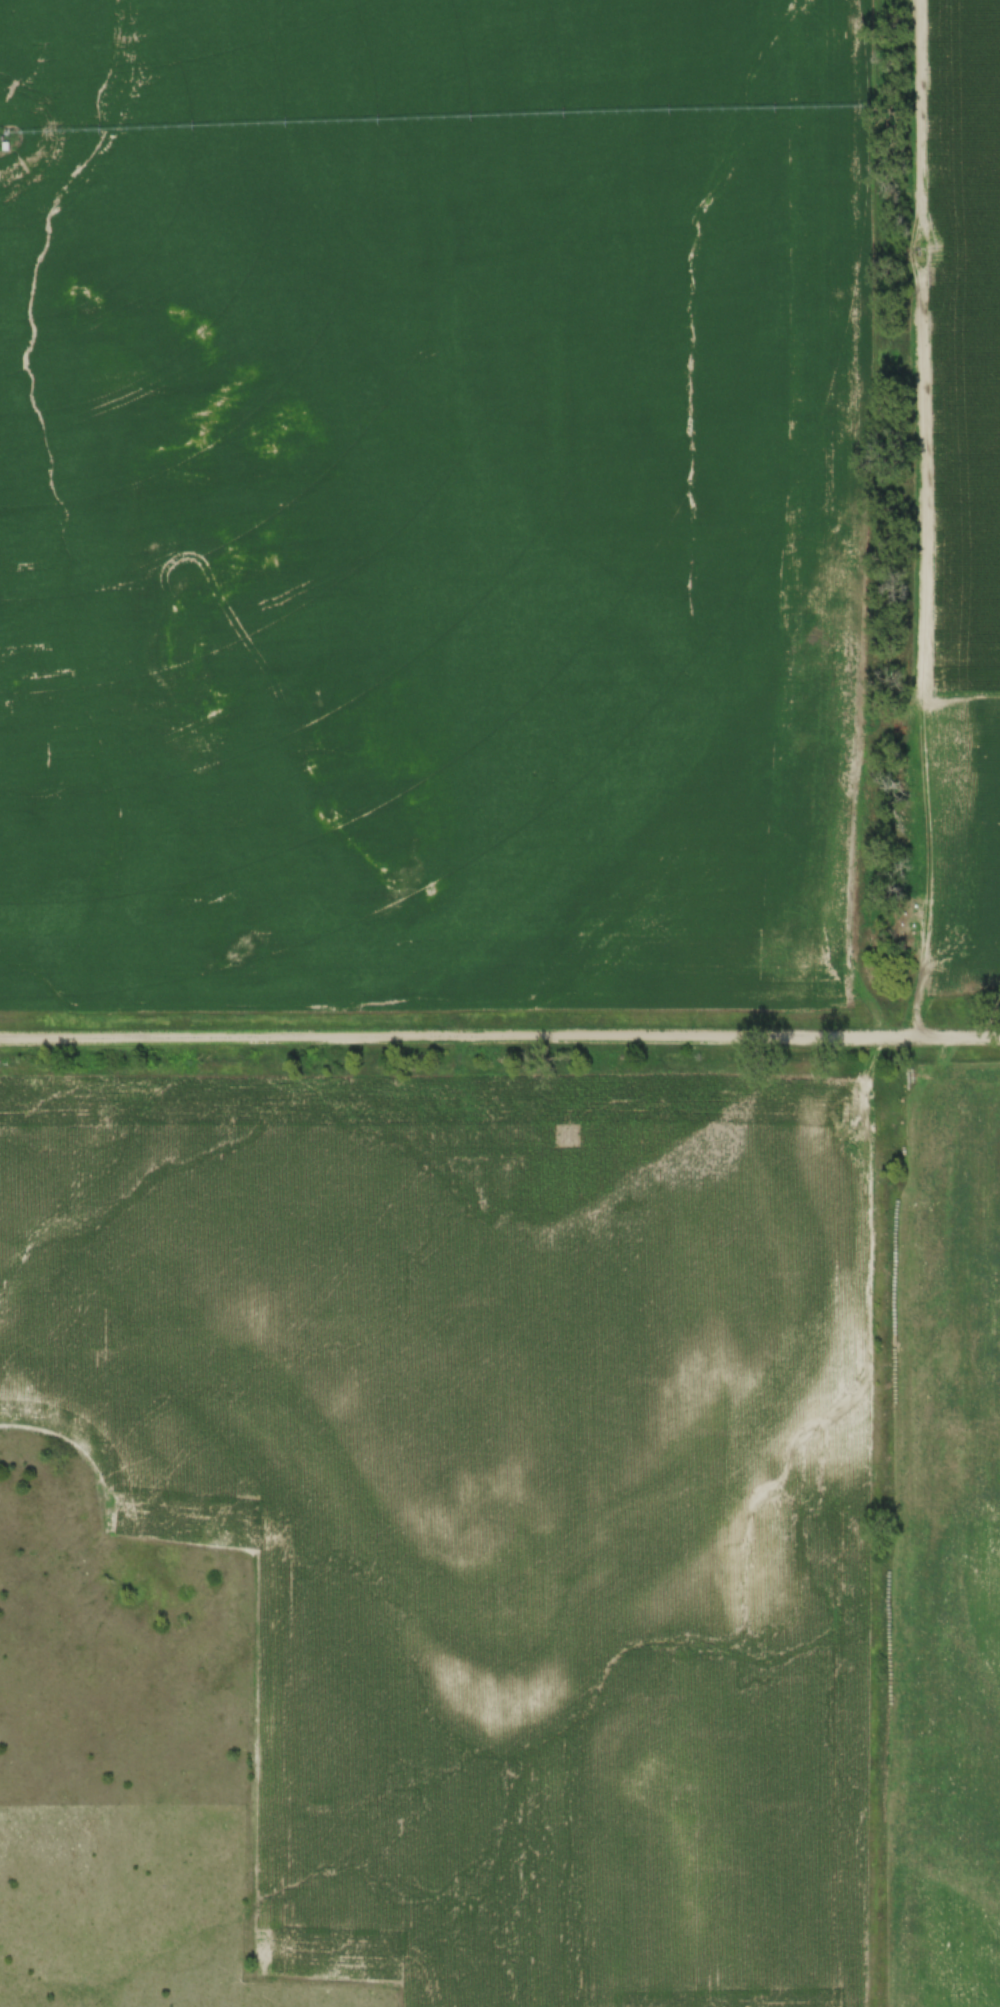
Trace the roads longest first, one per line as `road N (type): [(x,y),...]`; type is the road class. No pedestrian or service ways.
road 1 (residential): [(0,1039),(999,1039)]

